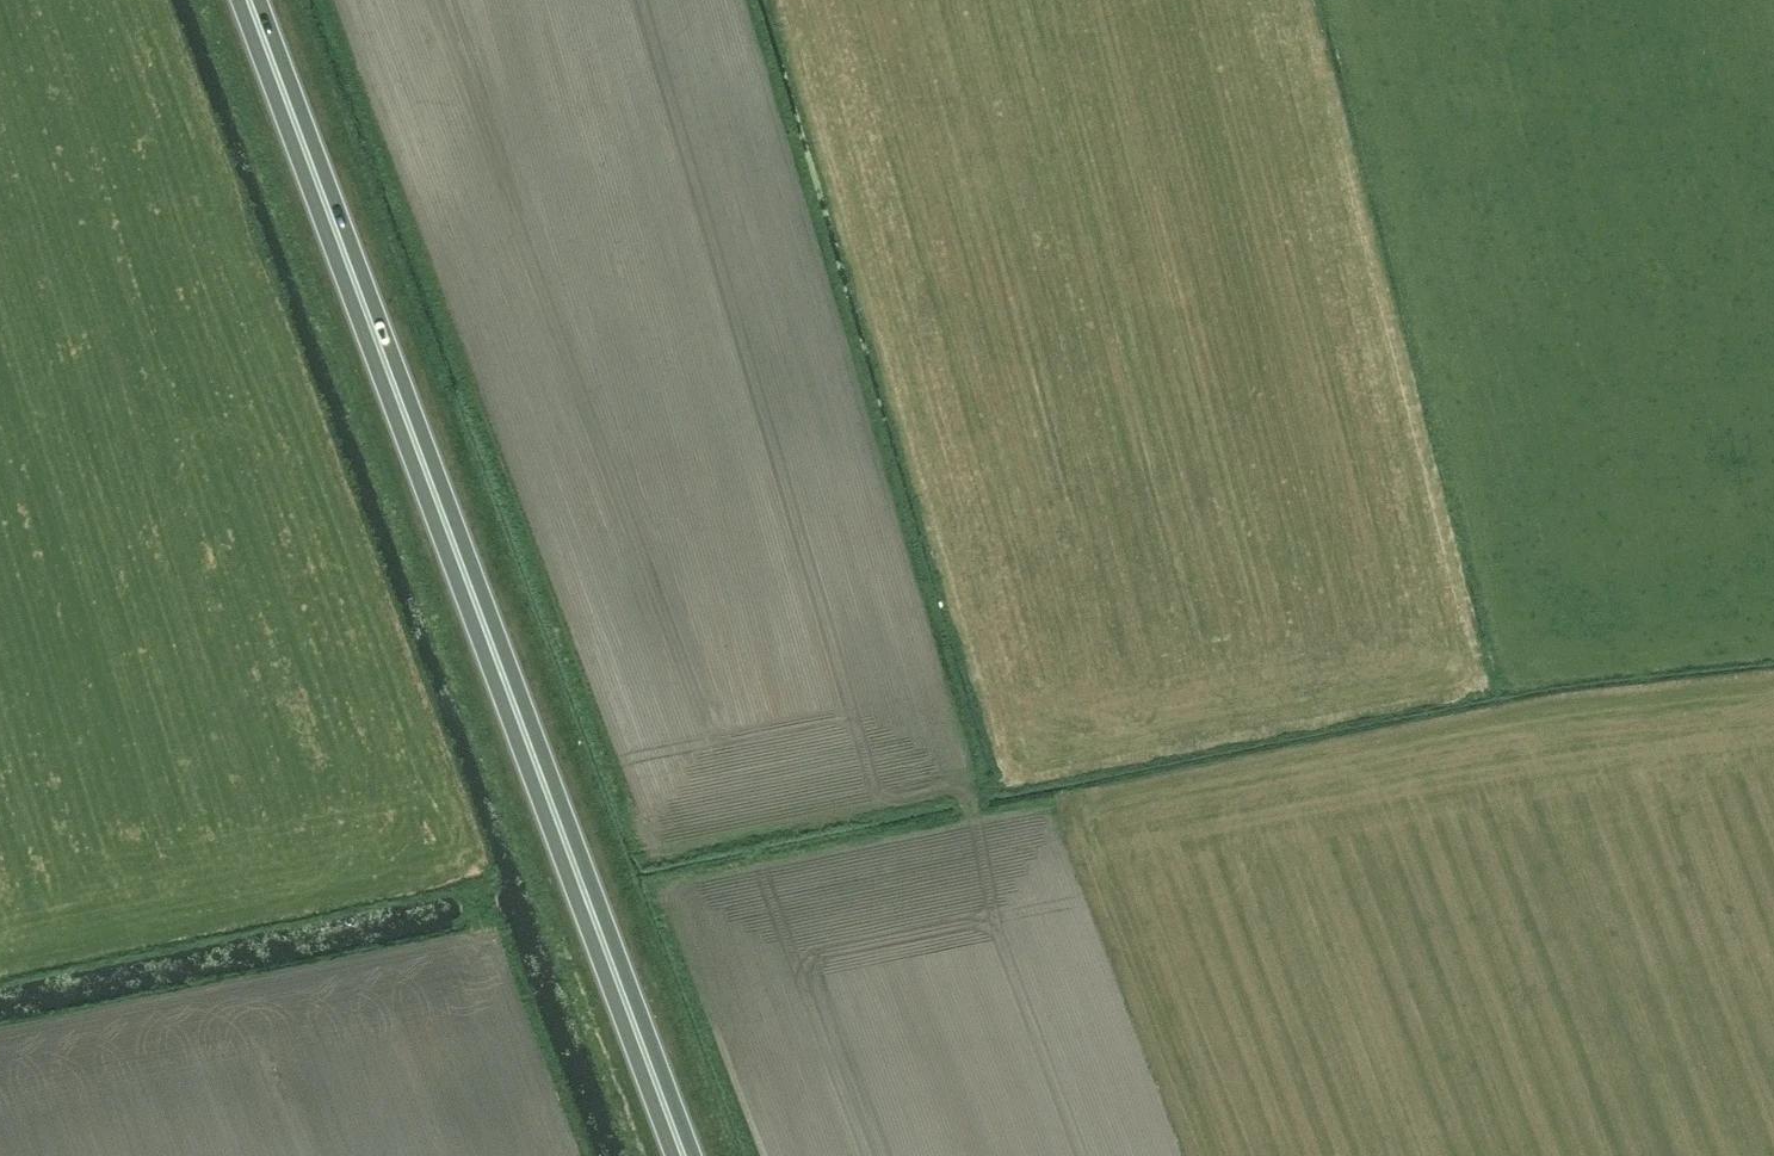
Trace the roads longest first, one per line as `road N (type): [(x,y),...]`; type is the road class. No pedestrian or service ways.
road 1 (trunk): [(683,1155),(241,0)]

